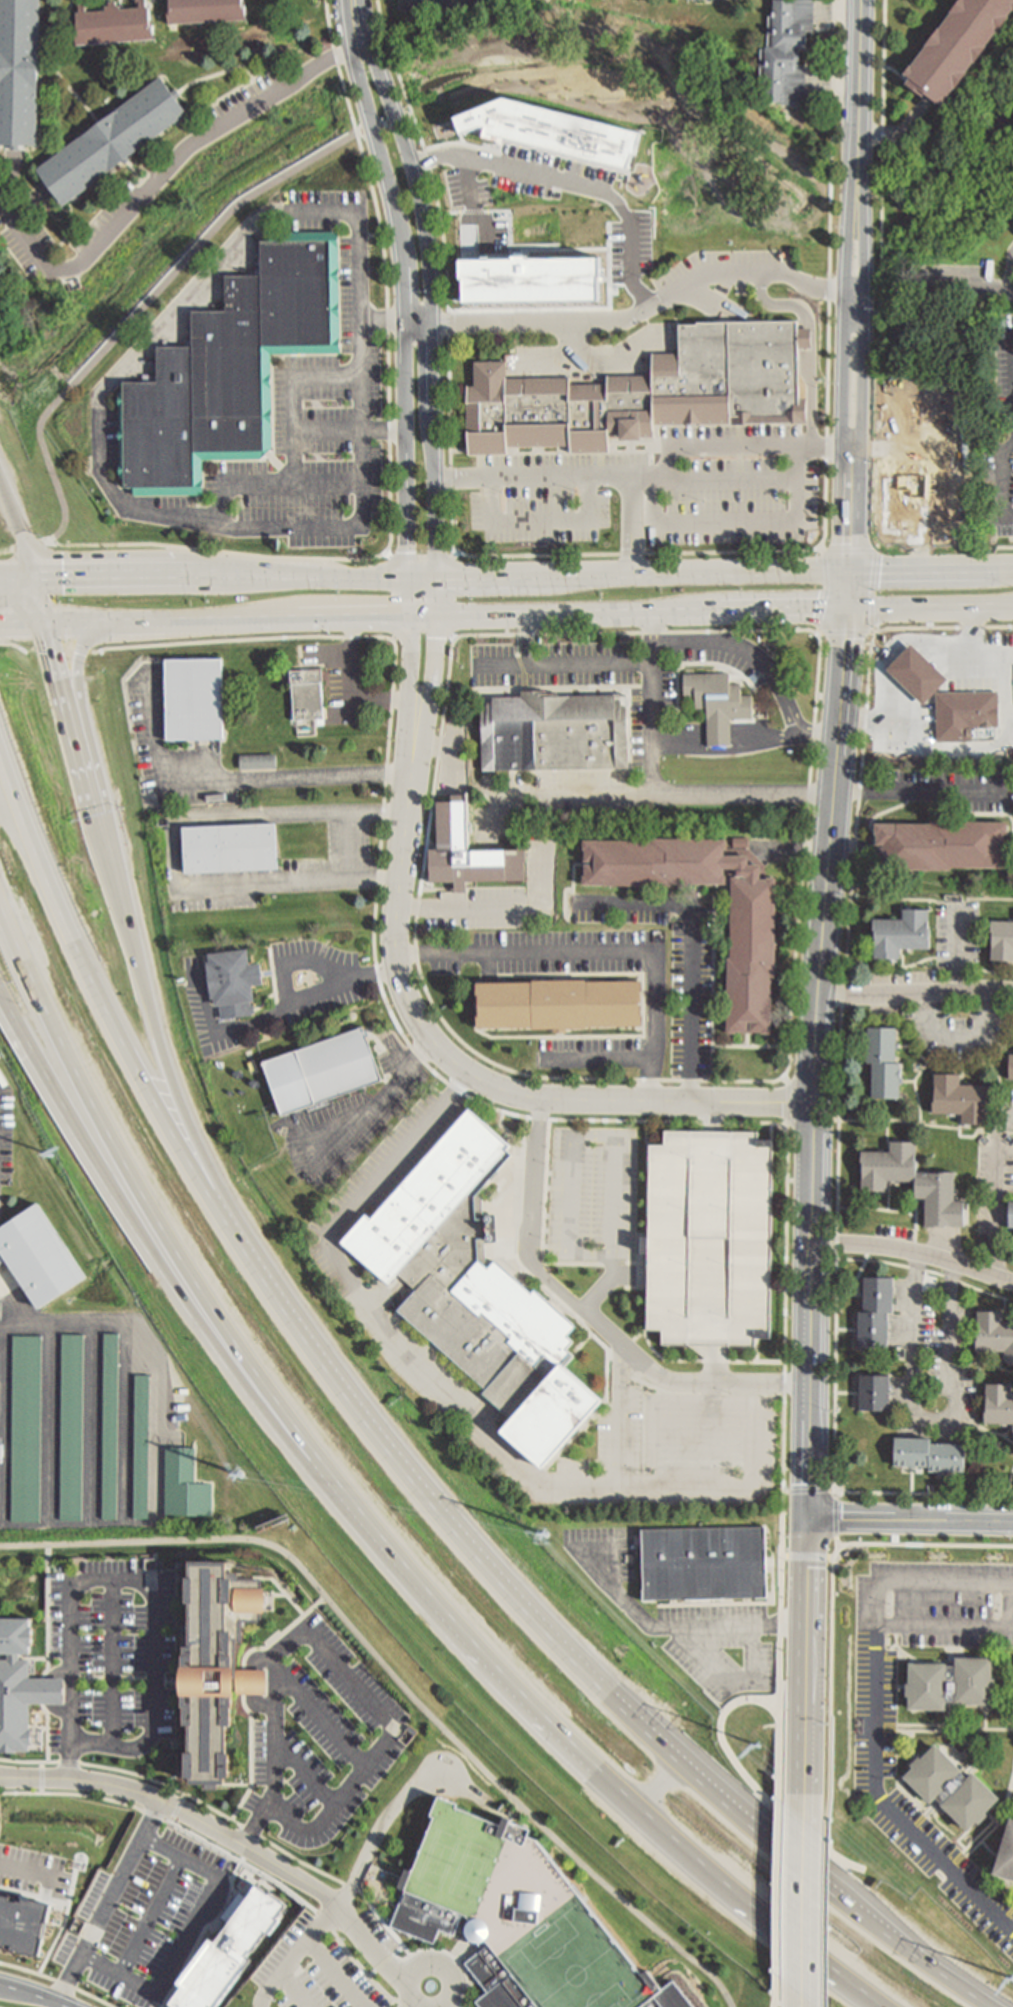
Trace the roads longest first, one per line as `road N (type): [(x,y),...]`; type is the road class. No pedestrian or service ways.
road 1 (motorway): [(992,2006),(845,1902),(676,1762),(504,1588),(365,1423),(250,1260),(145,1085),(68,929),(0,755)]
road 2 (motorway): [(0,904),(143,1193),(231,1335),(430,1607),(534,1715),(886,2006)]
road 3 (tertiary): [(849,610),(817,996),(809,1519)]
road 4 (motorway): [(443,1519),(248,1228),(201,1143),(149,1010),(96,800)]
road 5 (motorway): [(0,983),(210,1336),(430,1607)]
road 6 (residential): [(416,736),(397,962),(425,1030),(455,1062),(488,1084),(543,1099),(814,1103)]
road 7 (tertiary): [(437,576),(429,242),(414,163),(361,0)]
road 8 (tertiary): [(345,0),(403,261),(410,576)]
road 9 (tertiary): [(860,0),(851,569)]
road 10 (secondary): [(851,569),(410,576)]
road 11 (residential): [(6,219),(44,259),(83,259),(200,140),(351,47)]
road 12 (secondary): [(411,618),(849,610)]
road 13 (secondary): [(410,576),(38,580)]
road 14 (tertiary): [(809,1519),(810,1811)]
road 15 (secondary): [(155,622),(411,618)]
road 16 (residential): [(812,1244),(874,1245),(1012,1283)]
road 17 (tertiary): [(1012,1521),(809,1519)]
road 18 (residential): [(817,996),(1012,992)]
road 19 (motorway): [(96,800),(79,666),(88,639),(108,623)]
road 20 (motorway): [(96,800),(52,623)]
road 21 (tertiary): [(810,1811),(807,1986)]
road 22 (secondary): [(849,610),(1012,608)]
road 23 (secondary): [(1012,567),(851,569)]
road 24 (residential): [(416,736),(427,729),(438,617)]
road 25 (residential): [(411,618),(408,727),(416,736)]

